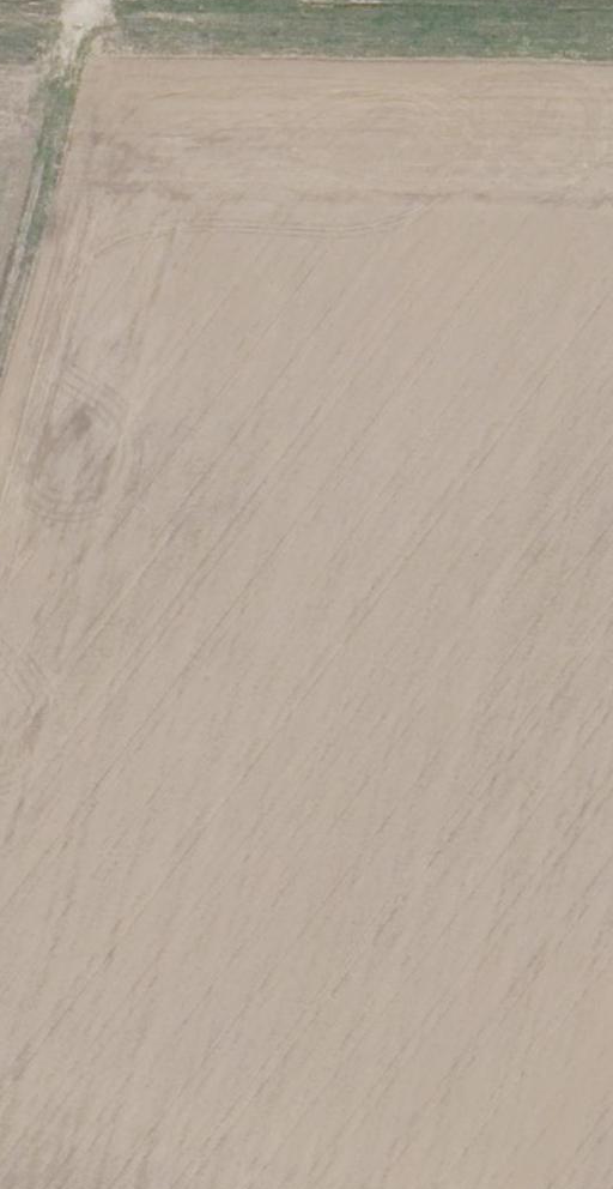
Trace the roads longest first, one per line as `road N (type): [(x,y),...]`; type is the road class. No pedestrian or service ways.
road 1 (track): [(68,0),(0,264)]

